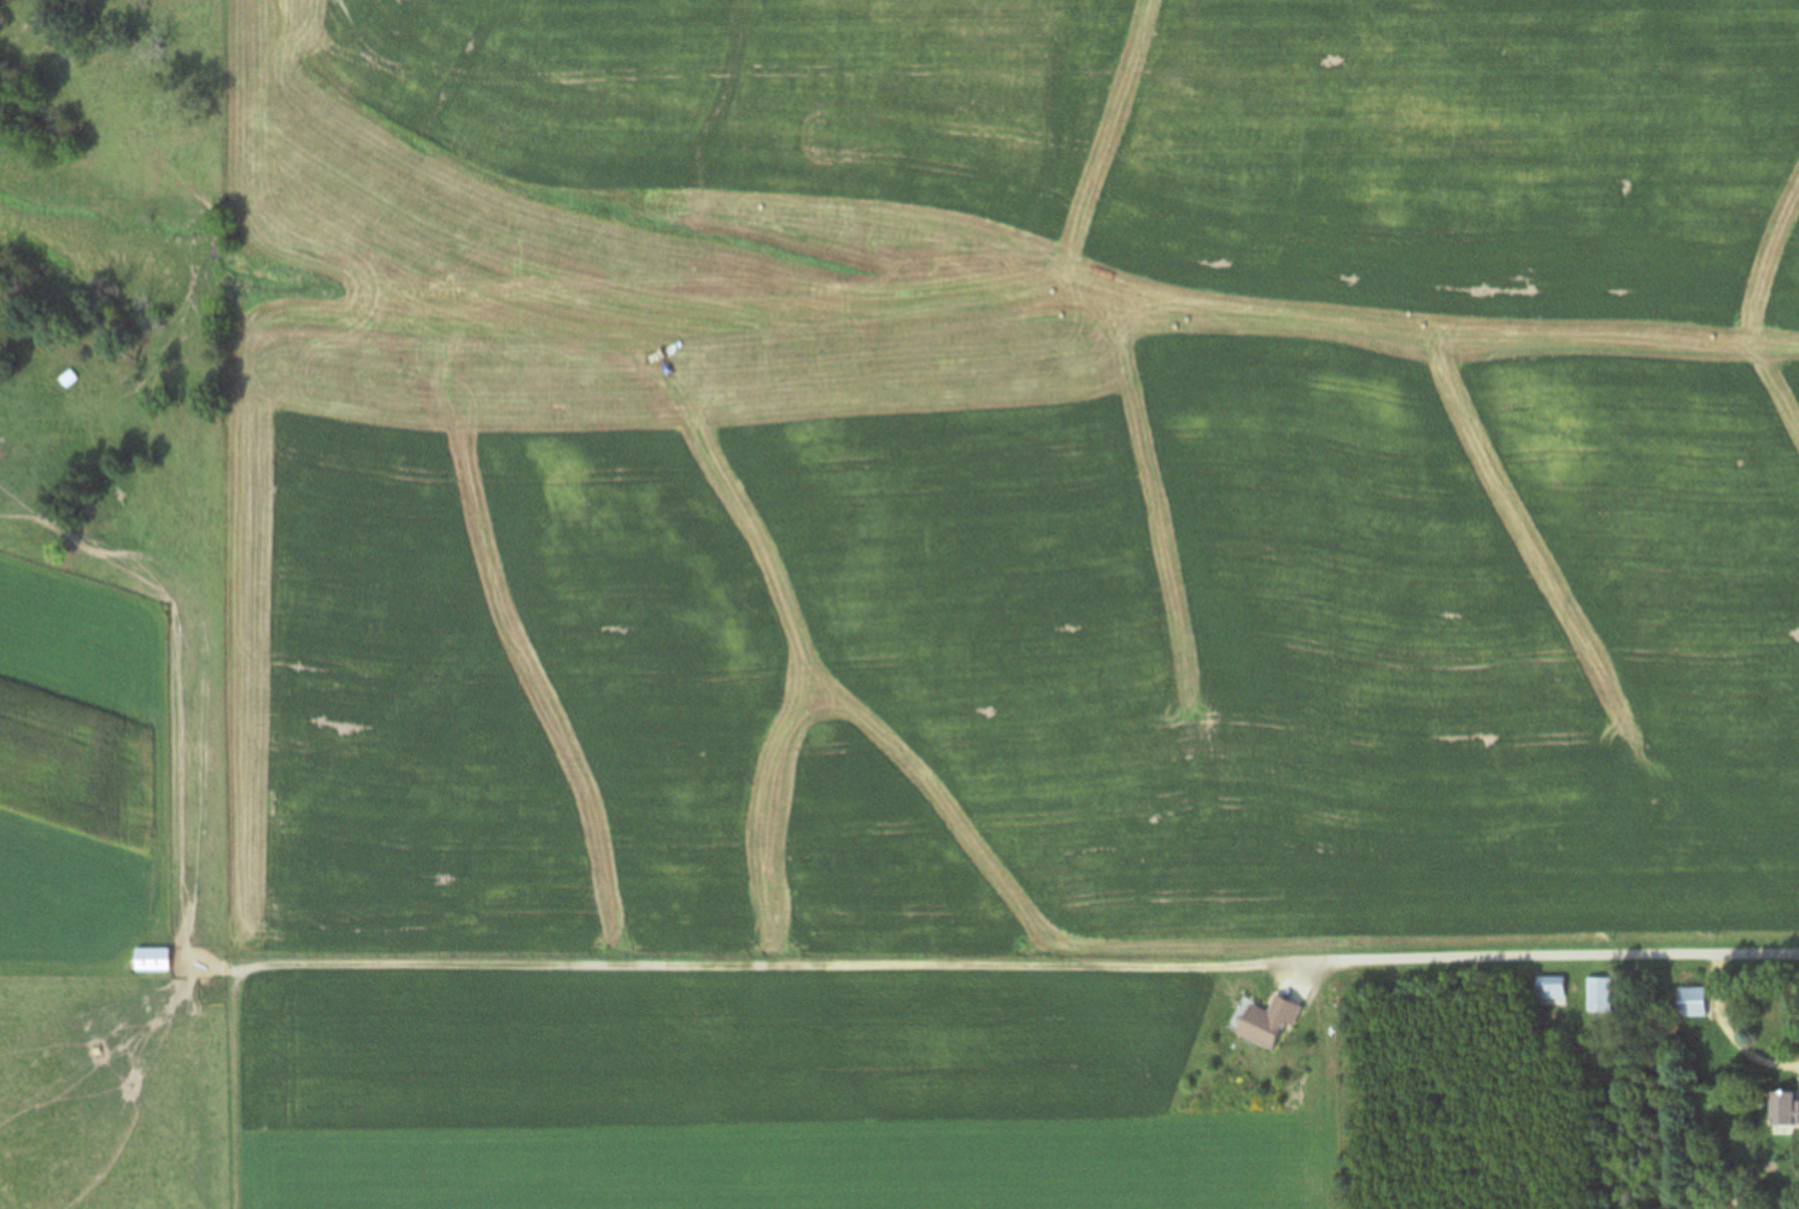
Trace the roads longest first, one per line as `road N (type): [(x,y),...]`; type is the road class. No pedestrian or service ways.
road 1 (residential): [(1291,979),(1318,967),(1798,957)]

